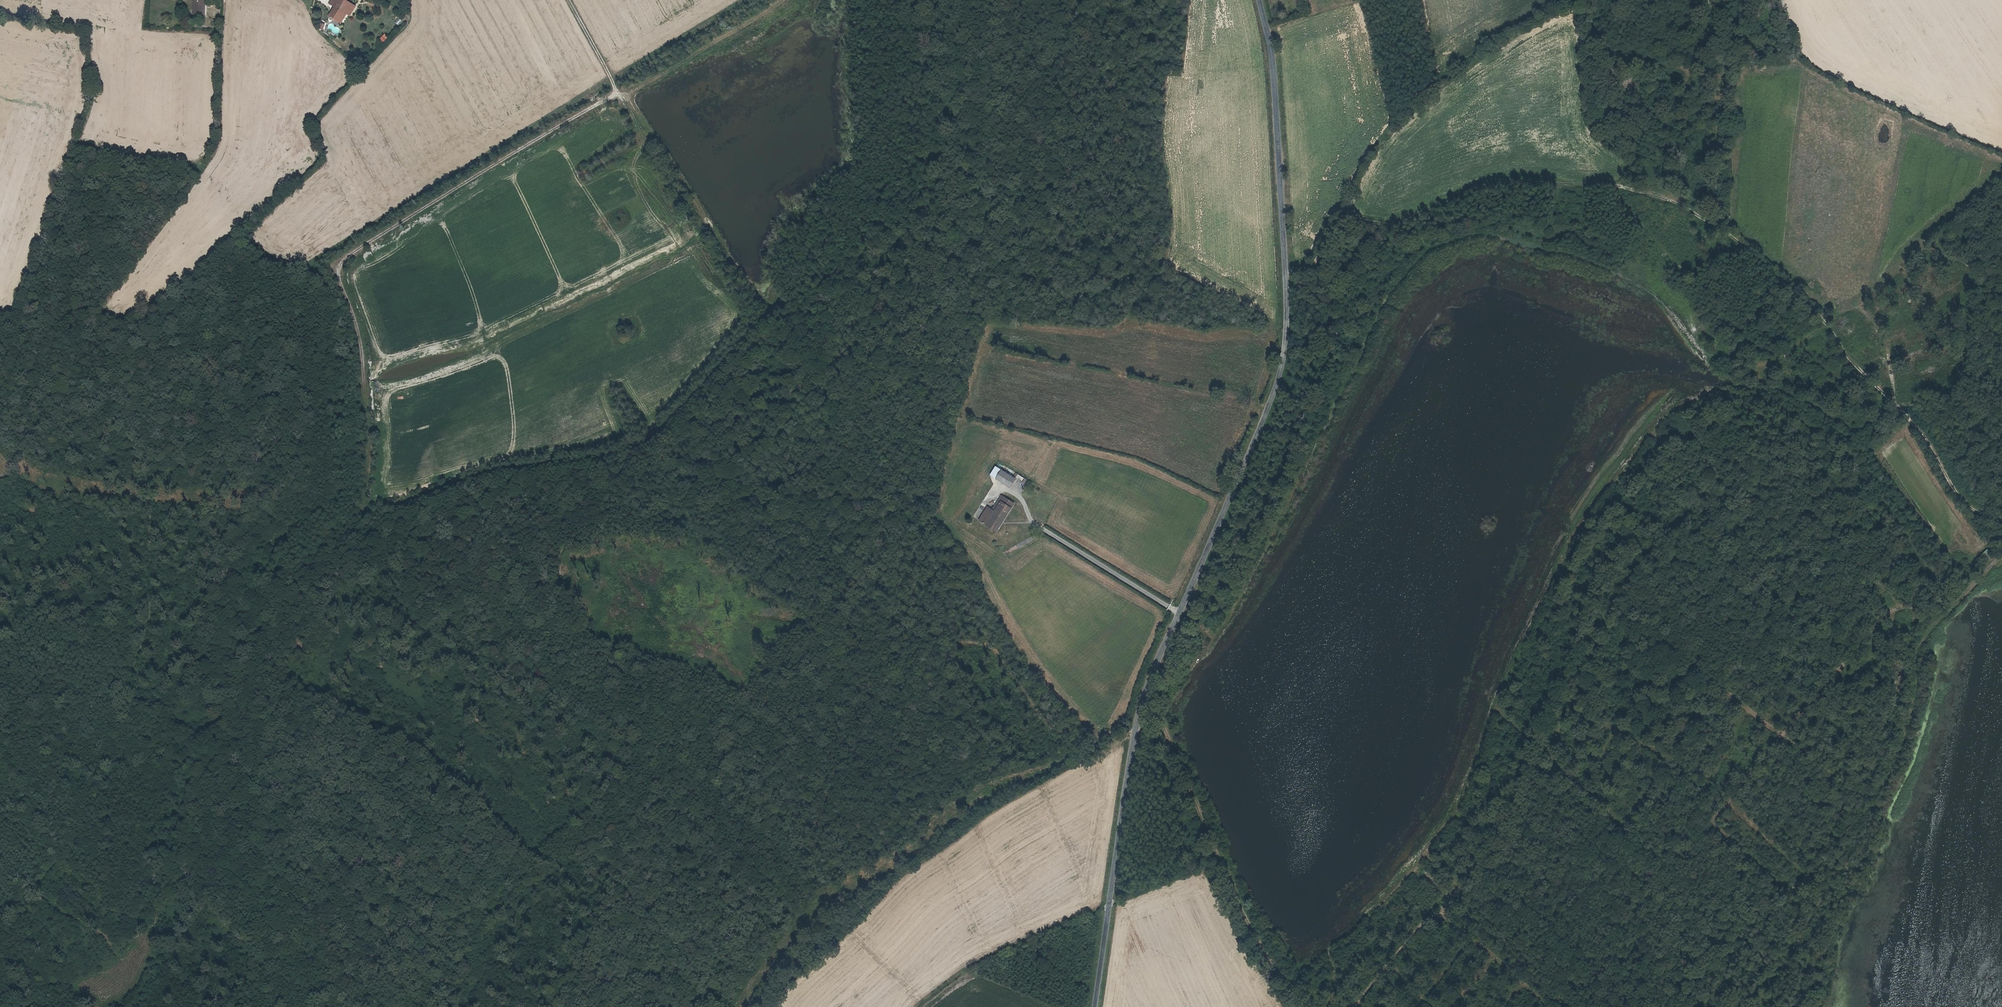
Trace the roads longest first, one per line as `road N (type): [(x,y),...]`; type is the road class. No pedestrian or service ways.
road 1 (tertiary): [(1262,0),(1275,73),(1286,358),(1140,702),(1095,1006)]
road 2 (track): [(567,0),(614,90),(342,255),(339,278),(359,334),(365,383)]
road 3 (track): [(2001,520),(1961,496),(1912,425)]

